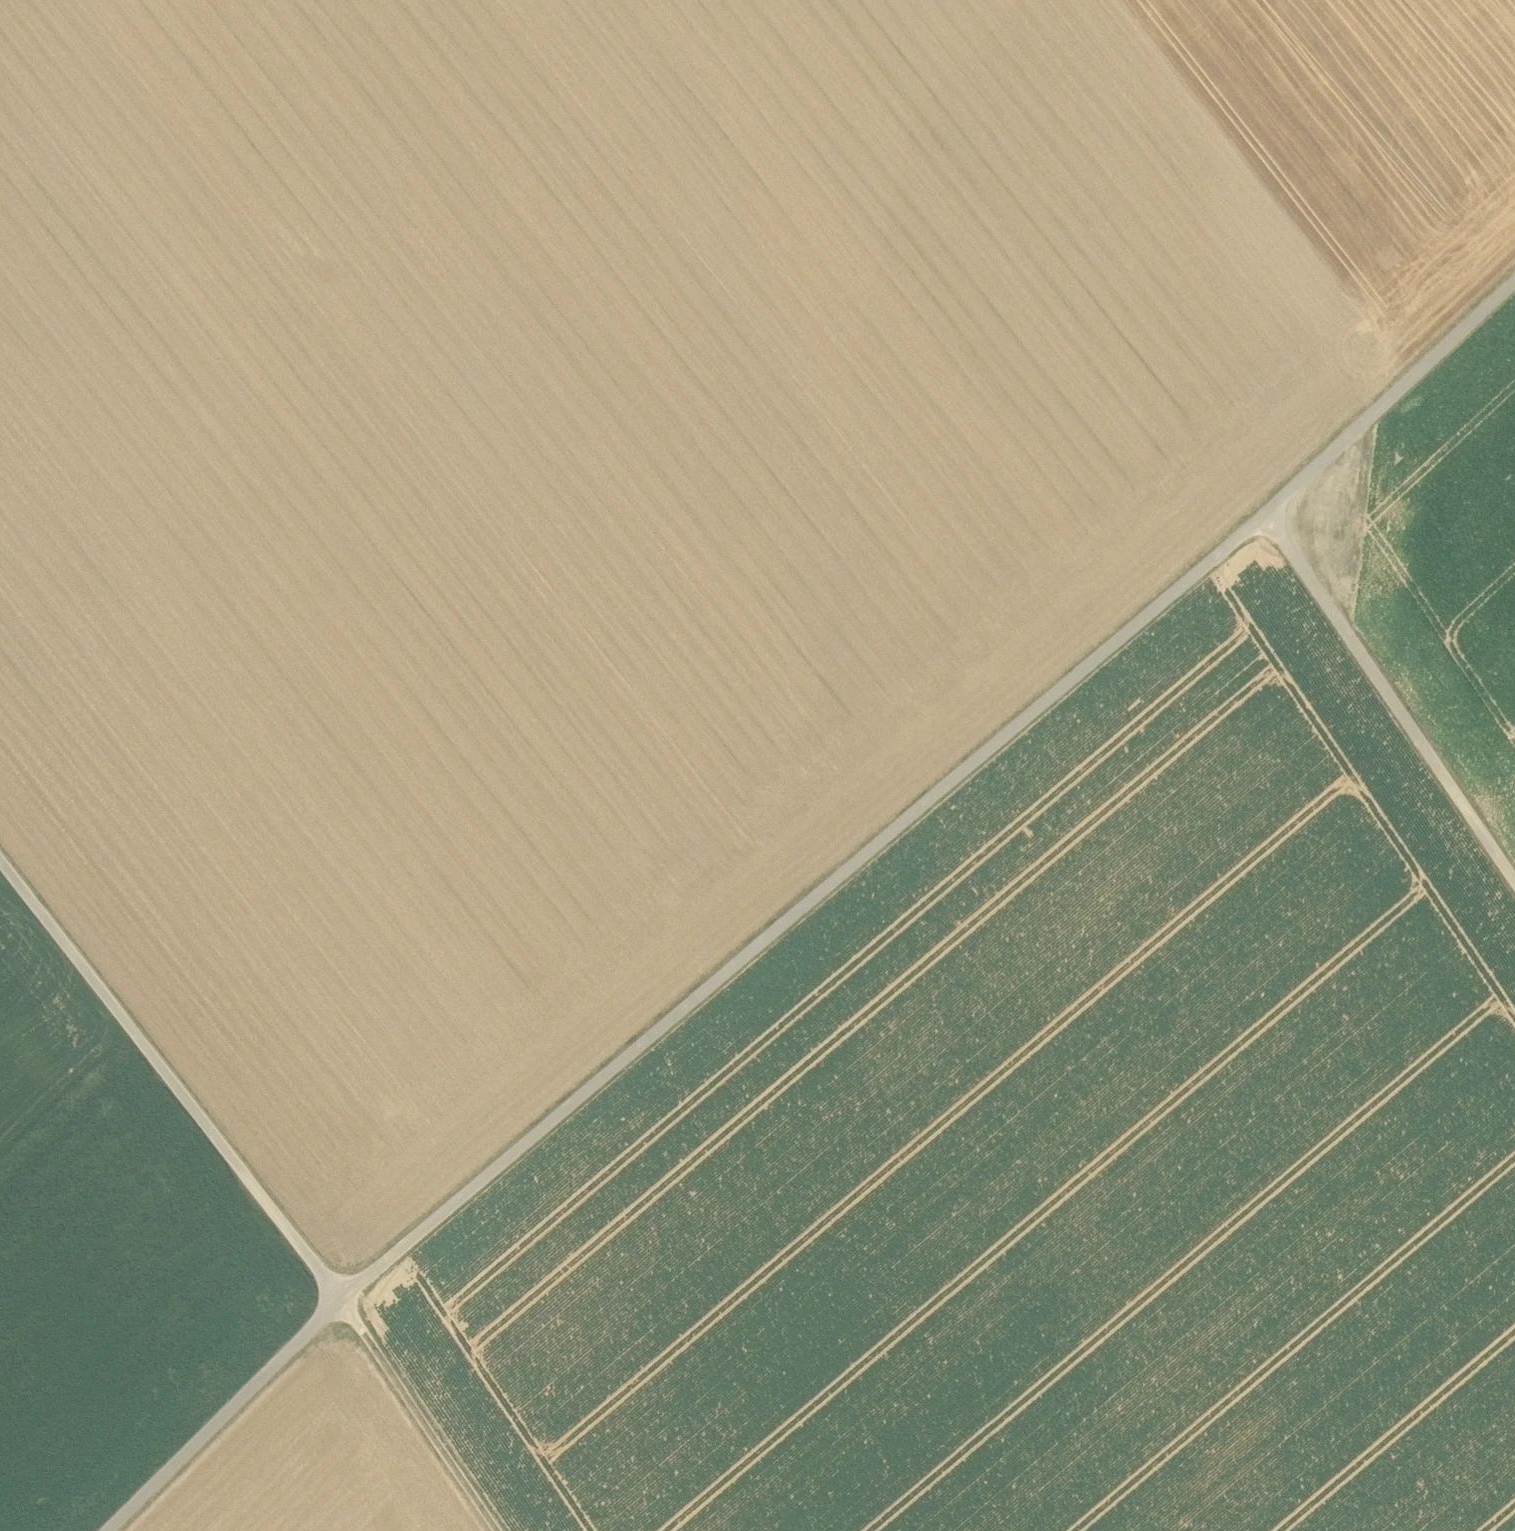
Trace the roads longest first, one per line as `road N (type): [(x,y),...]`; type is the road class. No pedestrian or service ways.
road 1 (track): [(1514,276),(1262,512),(332,1283),(87,1530)]
road 2 (track): [(0,858),(332,1283),(499,1530)]
road 3 (track): [(1262,512),(1514,886)]

